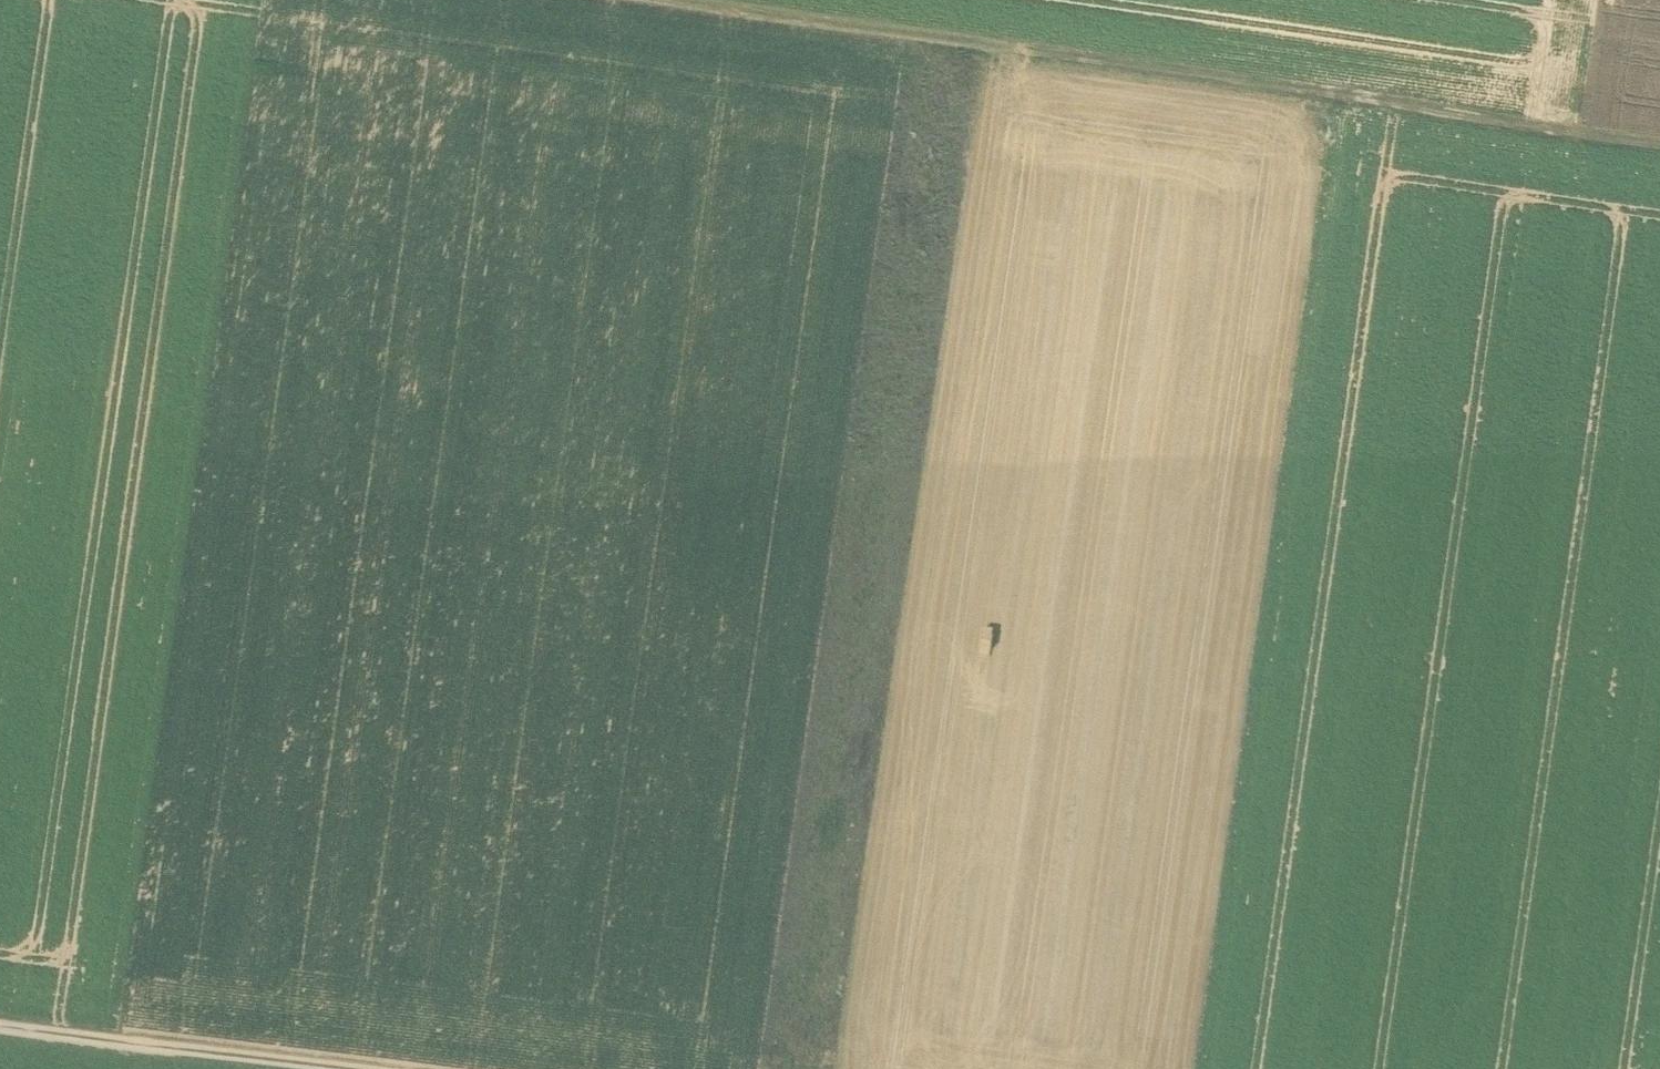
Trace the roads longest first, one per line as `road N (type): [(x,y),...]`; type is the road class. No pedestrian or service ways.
road 1 (track): [(690,0),(1659,141)]
road 2 (track): [(348,1068),(0,1023)]

